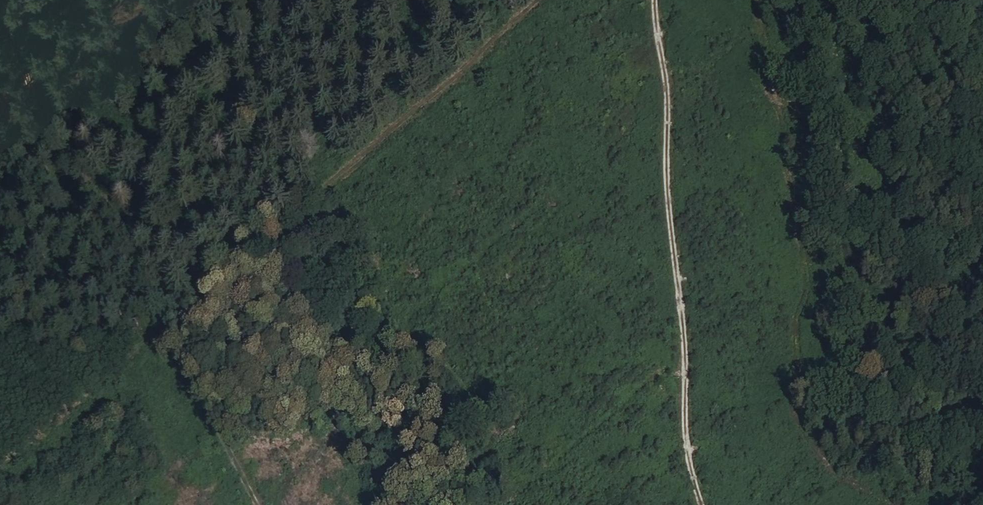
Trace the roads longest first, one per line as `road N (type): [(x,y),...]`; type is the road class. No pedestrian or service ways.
road 1 (track): [(646,0),(655,199),(672,255),(673,380),(696,504)]
road 2 (track): [(163,343),(535,0)]
road 3 (track): [(1,0),(72,139),(125,278),(163,343)]
road 4 (track): [(163,343),(257,504)]

